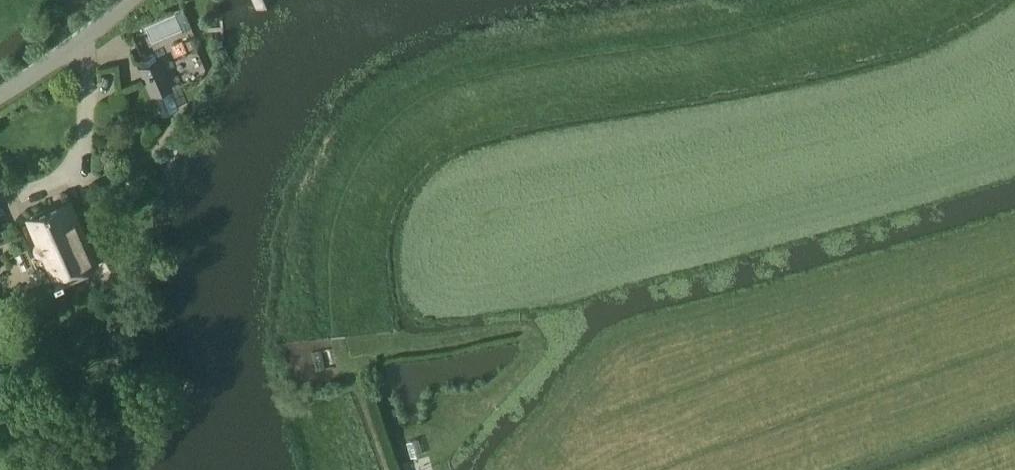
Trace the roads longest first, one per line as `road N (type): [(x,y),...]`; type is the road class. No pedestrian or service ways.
road 1 (track): [(385,469),(356,387),(340,288),(351,182),(373,141),(410,103),(480,71),(710,31),(814,0)]
road 2 (unclassified): [(0,96),(127,0)]

